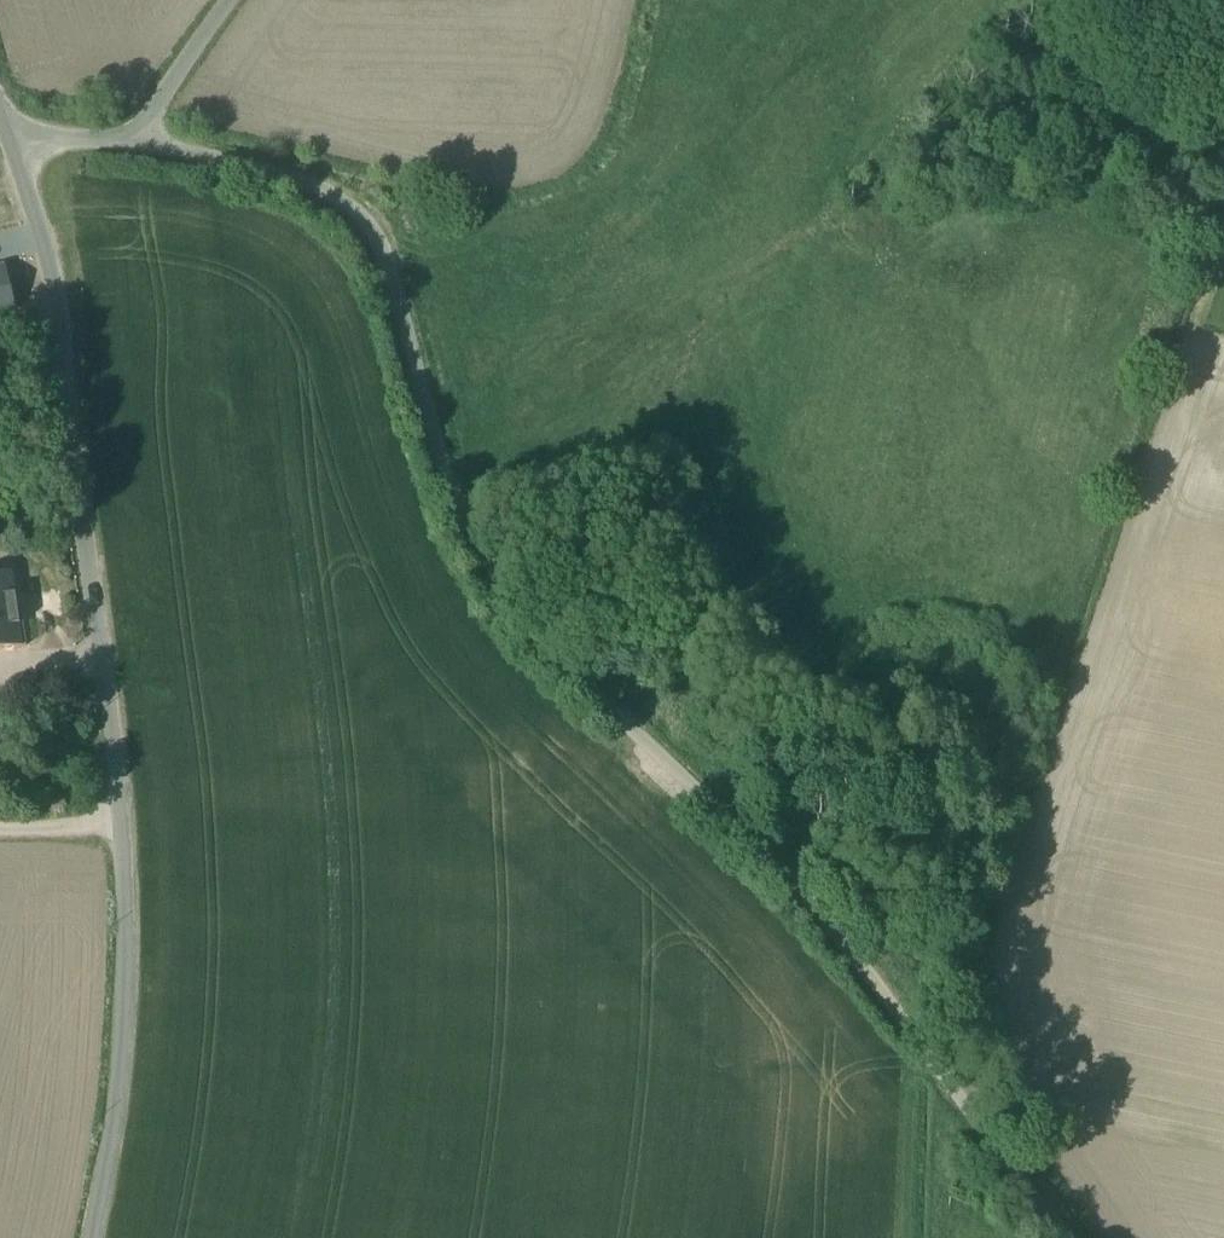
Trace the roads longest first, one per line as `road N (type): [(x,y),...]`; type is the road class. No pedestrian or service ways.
road 1 (residential): [(150,100),(185,135),(296,164),(369,202),(386,236),(450,460),(479,529),(537,615),(795,859),(1079,1237)]
road 2 (residential): [(15,135),(52,273),(122,771),(129,964),(87,1237)]
road 3 (residential): [(150,100),(123,119),(15,135)]
road 4 (residential): [(218,0),(150,100)]

